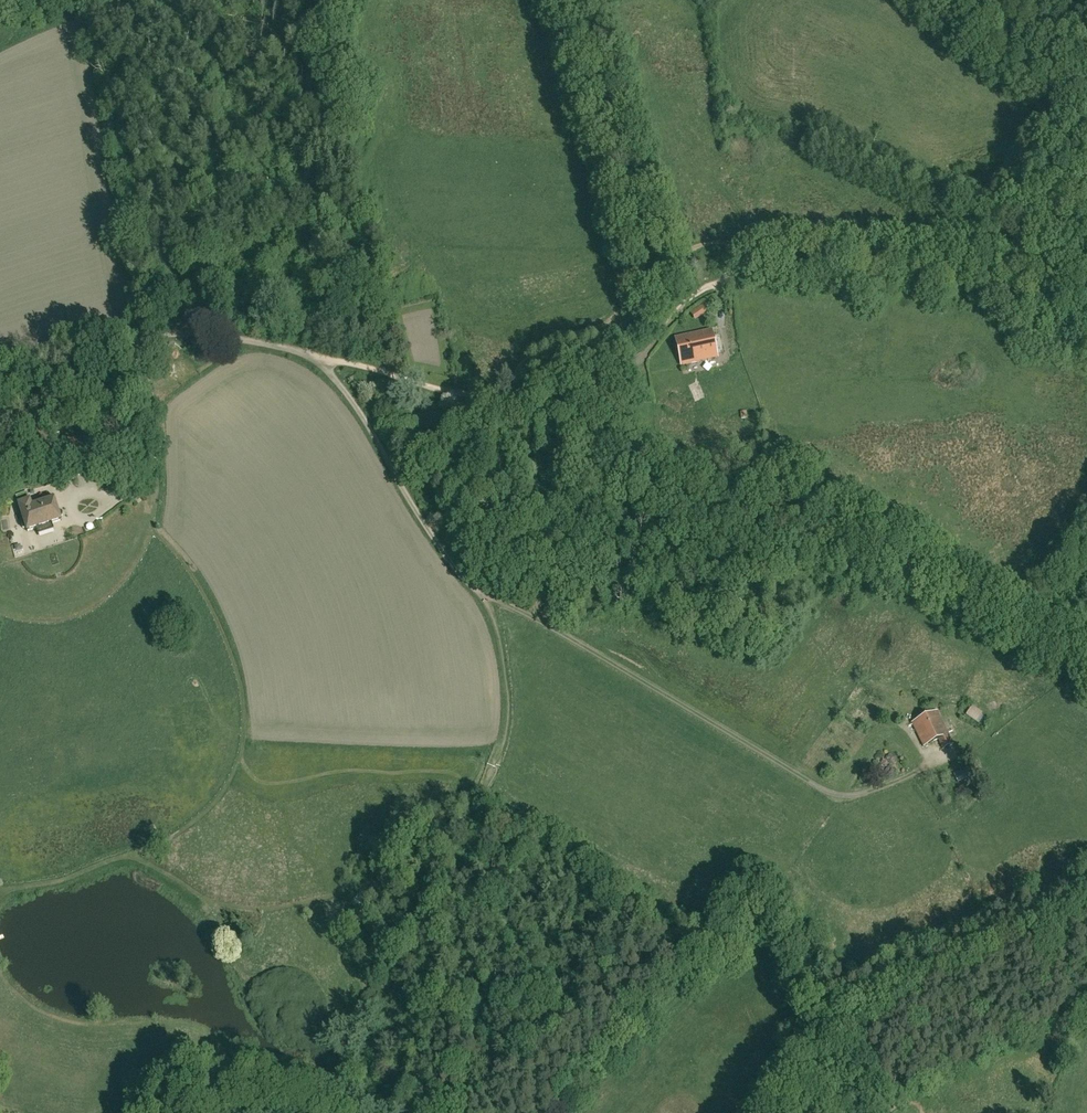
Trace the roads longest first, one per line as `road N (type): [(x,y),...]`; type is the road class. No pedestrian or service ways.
road 1 (track): [(309,354),(234,338),(149,333),(0,371)]
road 2 (track): [(476,590),(408,497),(357,406),(309,354)]
road 3 (track): [(499,391),(633,361),(685,302),(730,272)]
road 4 (track): [(122,336),(149,388),(159,464),(114,499),(71,507),(77,518),(92,517)]
road 5 (track): [(309,354),(448,392),(499,391)]

